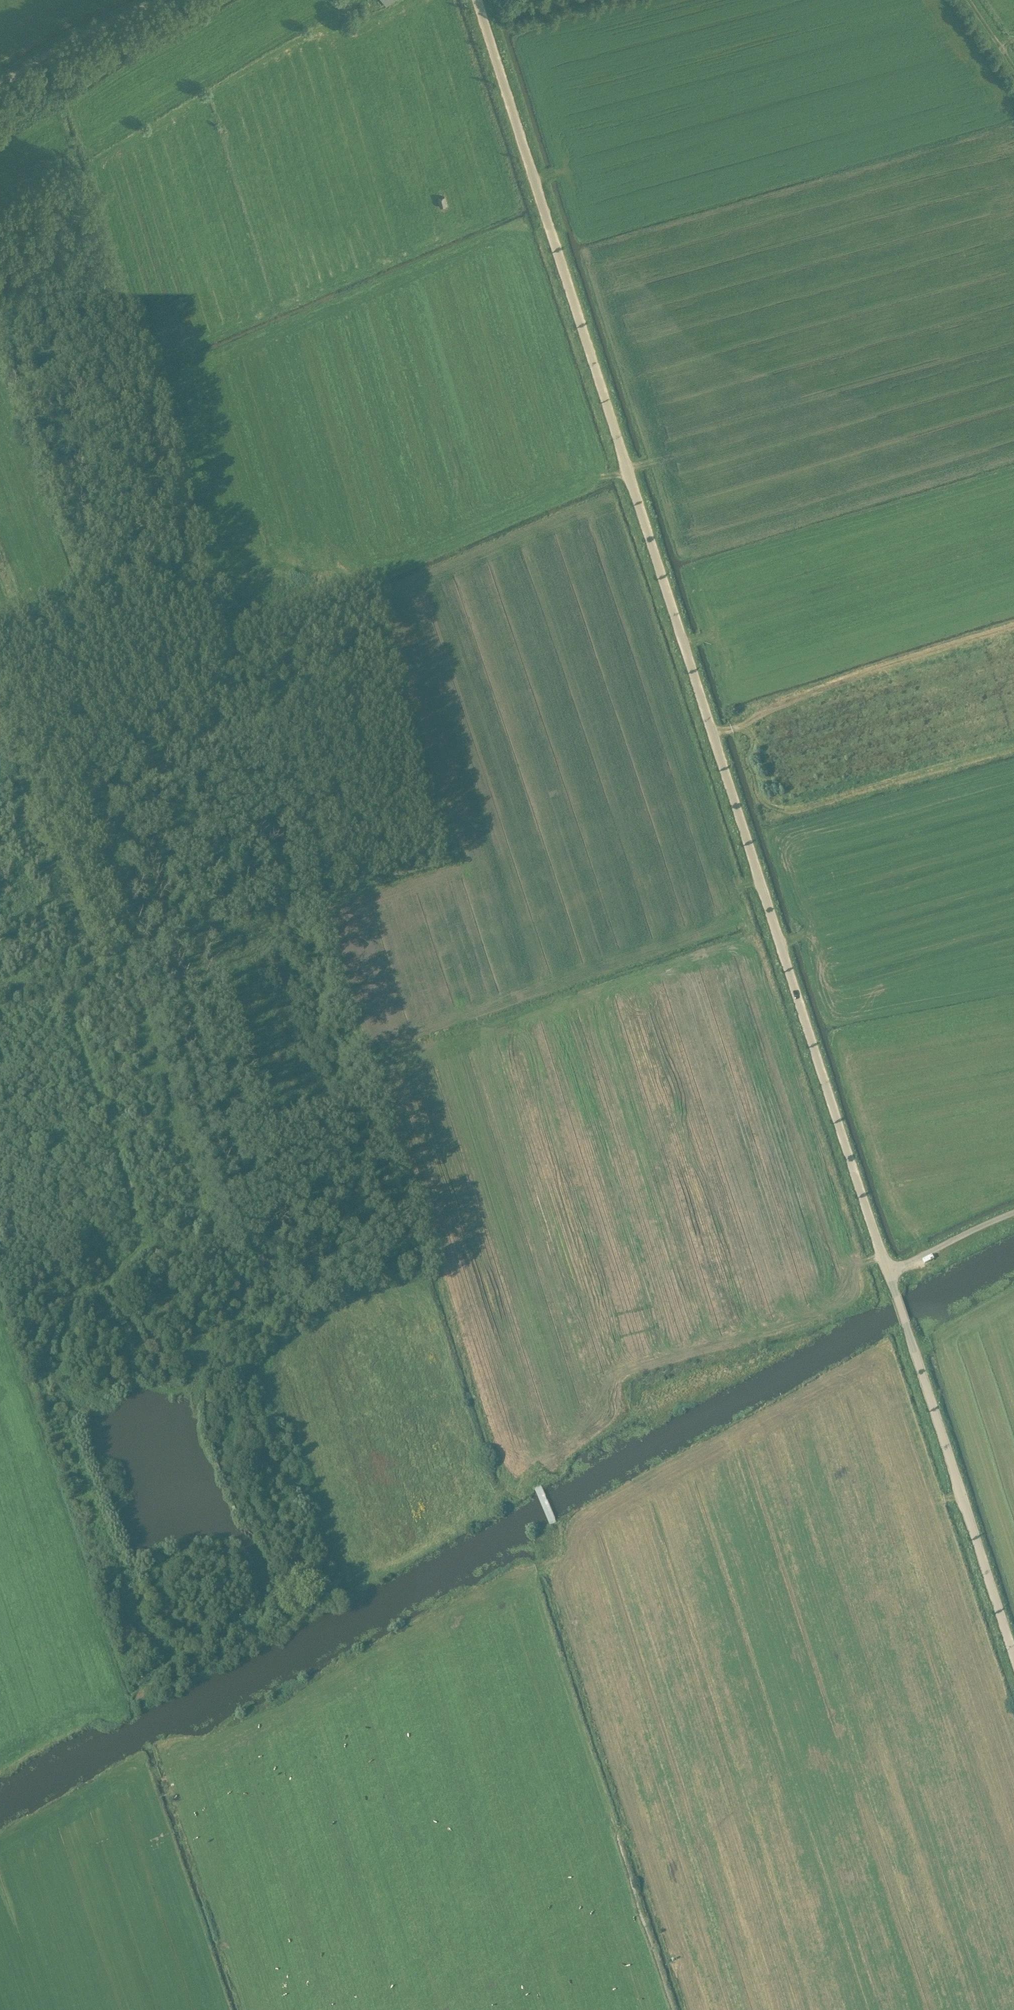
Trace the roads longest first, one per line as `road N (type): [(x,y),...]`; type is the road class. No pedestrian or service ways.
road 1 (unclassified): [(887,1276),(480,0)]
road 2 (track): [(881,1258),(855,1266),(843,1304),(629,1367),(597,1419),(532,1473),(372,1041)]
road 3 (track): [(672,2009),(531,1572),(556,1553),(555,1528),(532,1473)]
road 4 (track): [(141,1246),(125,1168),(72,1014),(74,995),(100,966),(0,712)]
road 5 (unclassified): [(1013,1659),(887,1276)]
road 6 (unclassified): [(0,83),(149,0)]
road 7 (unclassified): [(887,1276),(1013,1216)]

